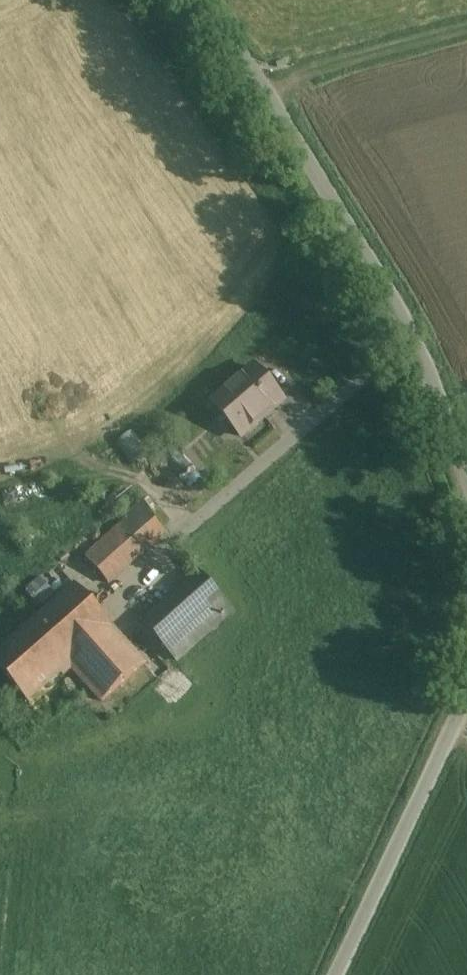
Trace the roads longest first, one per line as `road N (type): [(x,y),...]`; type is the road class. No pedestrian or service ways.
road 1 (unclassified): [(466,466),(429,335),(226,21),(201,0)]
road 2 (unclassified): [(339,974),(466,694)]
road 3 (track): [(466,27),(266,81)]

